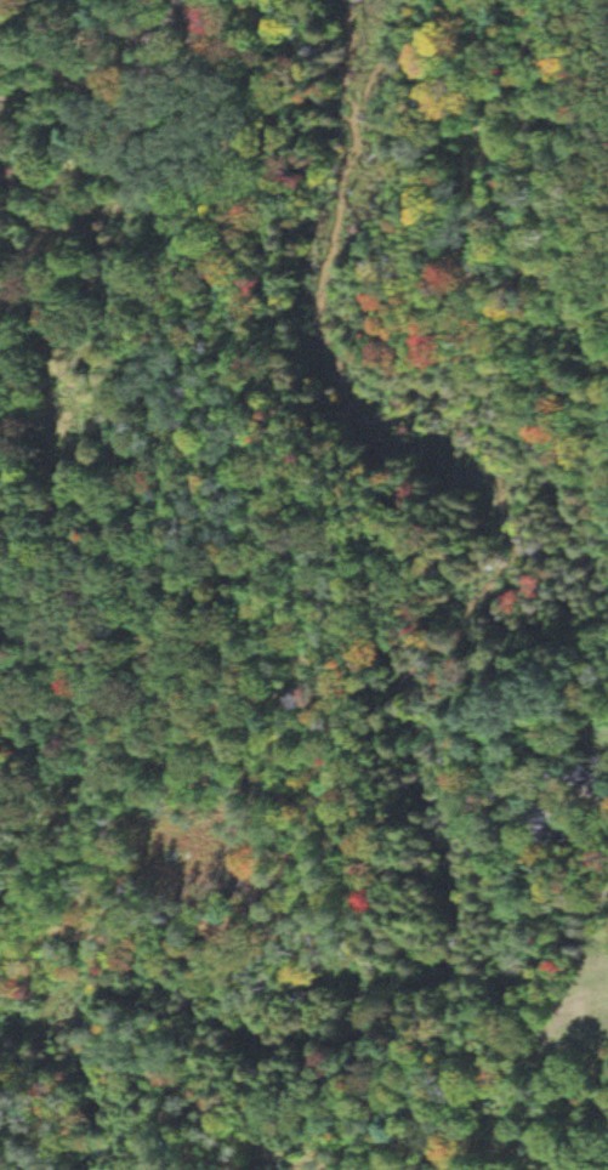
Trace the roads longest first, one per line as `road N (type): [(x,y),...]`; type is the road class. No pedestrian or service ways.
road 1 (residential): [(607,52),(453,76)]

